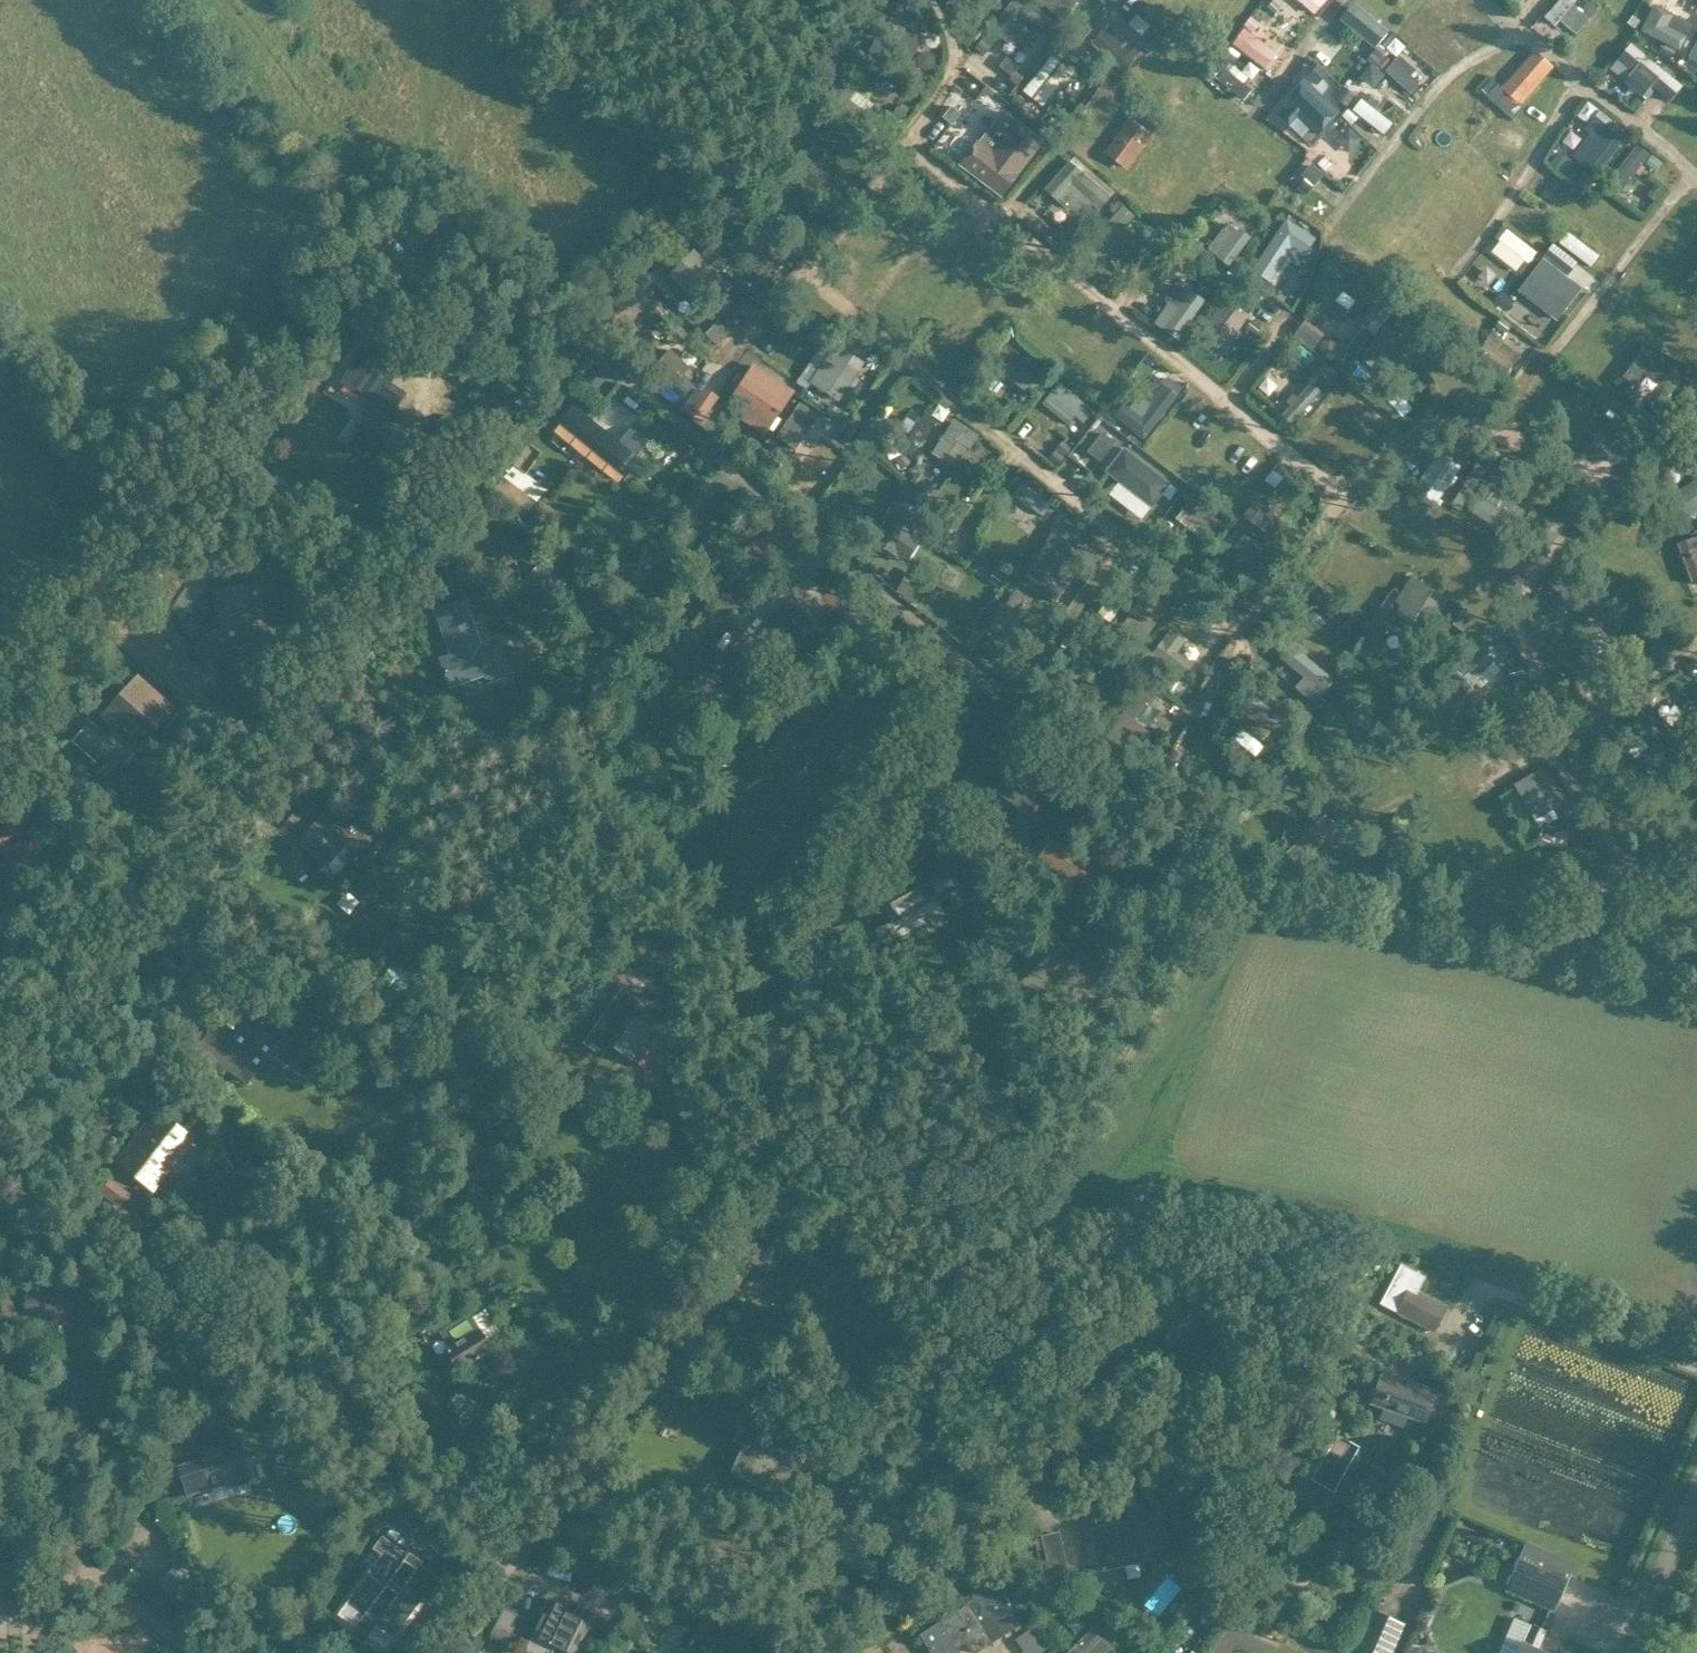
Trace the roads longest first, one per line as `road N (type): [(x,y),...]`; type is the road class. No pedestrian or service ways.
road 1 (track): [(1231,865),(757,1637),(417,1495),(50,1216)]
road 2 (track): [(1696,994),(1279,888),(1231,865),(631,375),(449,193),(427,194)]
road 3 (track): [(427,194),(0,672)]
road 4 (unclassified): [(1623,1652),(1696,1491)]
road 5 (track): [(527,1544),(461,1592),(412,1652)]

